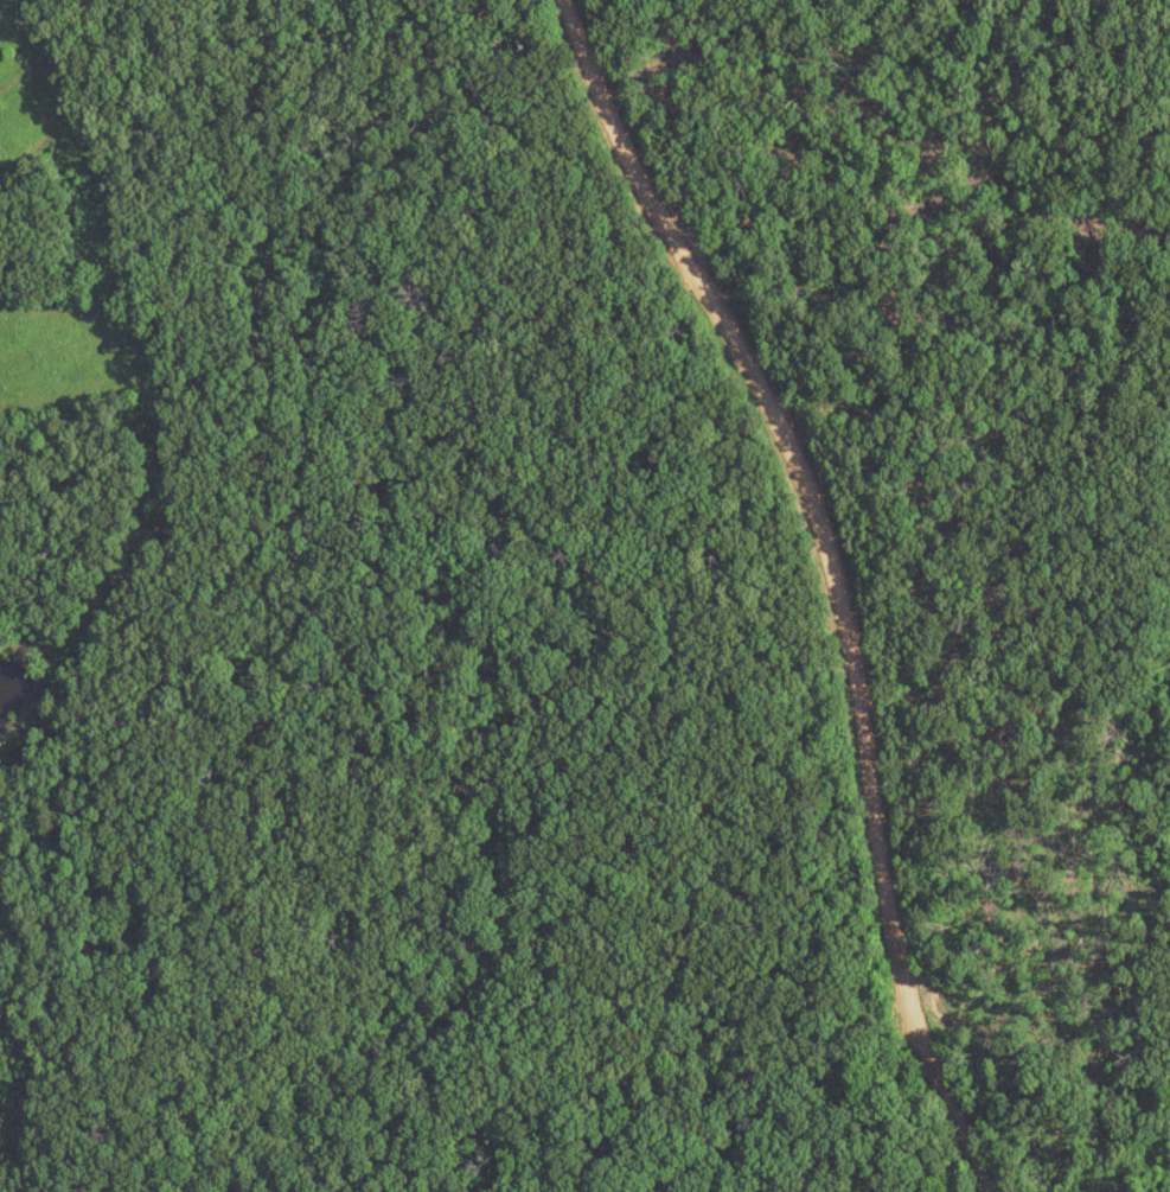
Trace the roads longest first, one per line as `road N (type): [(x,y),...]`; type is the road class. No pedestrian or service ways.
road 1 (residential): [(983,1191),(902,996),(835,594),(798,473),(731,338),(625,167),(553,0)]

